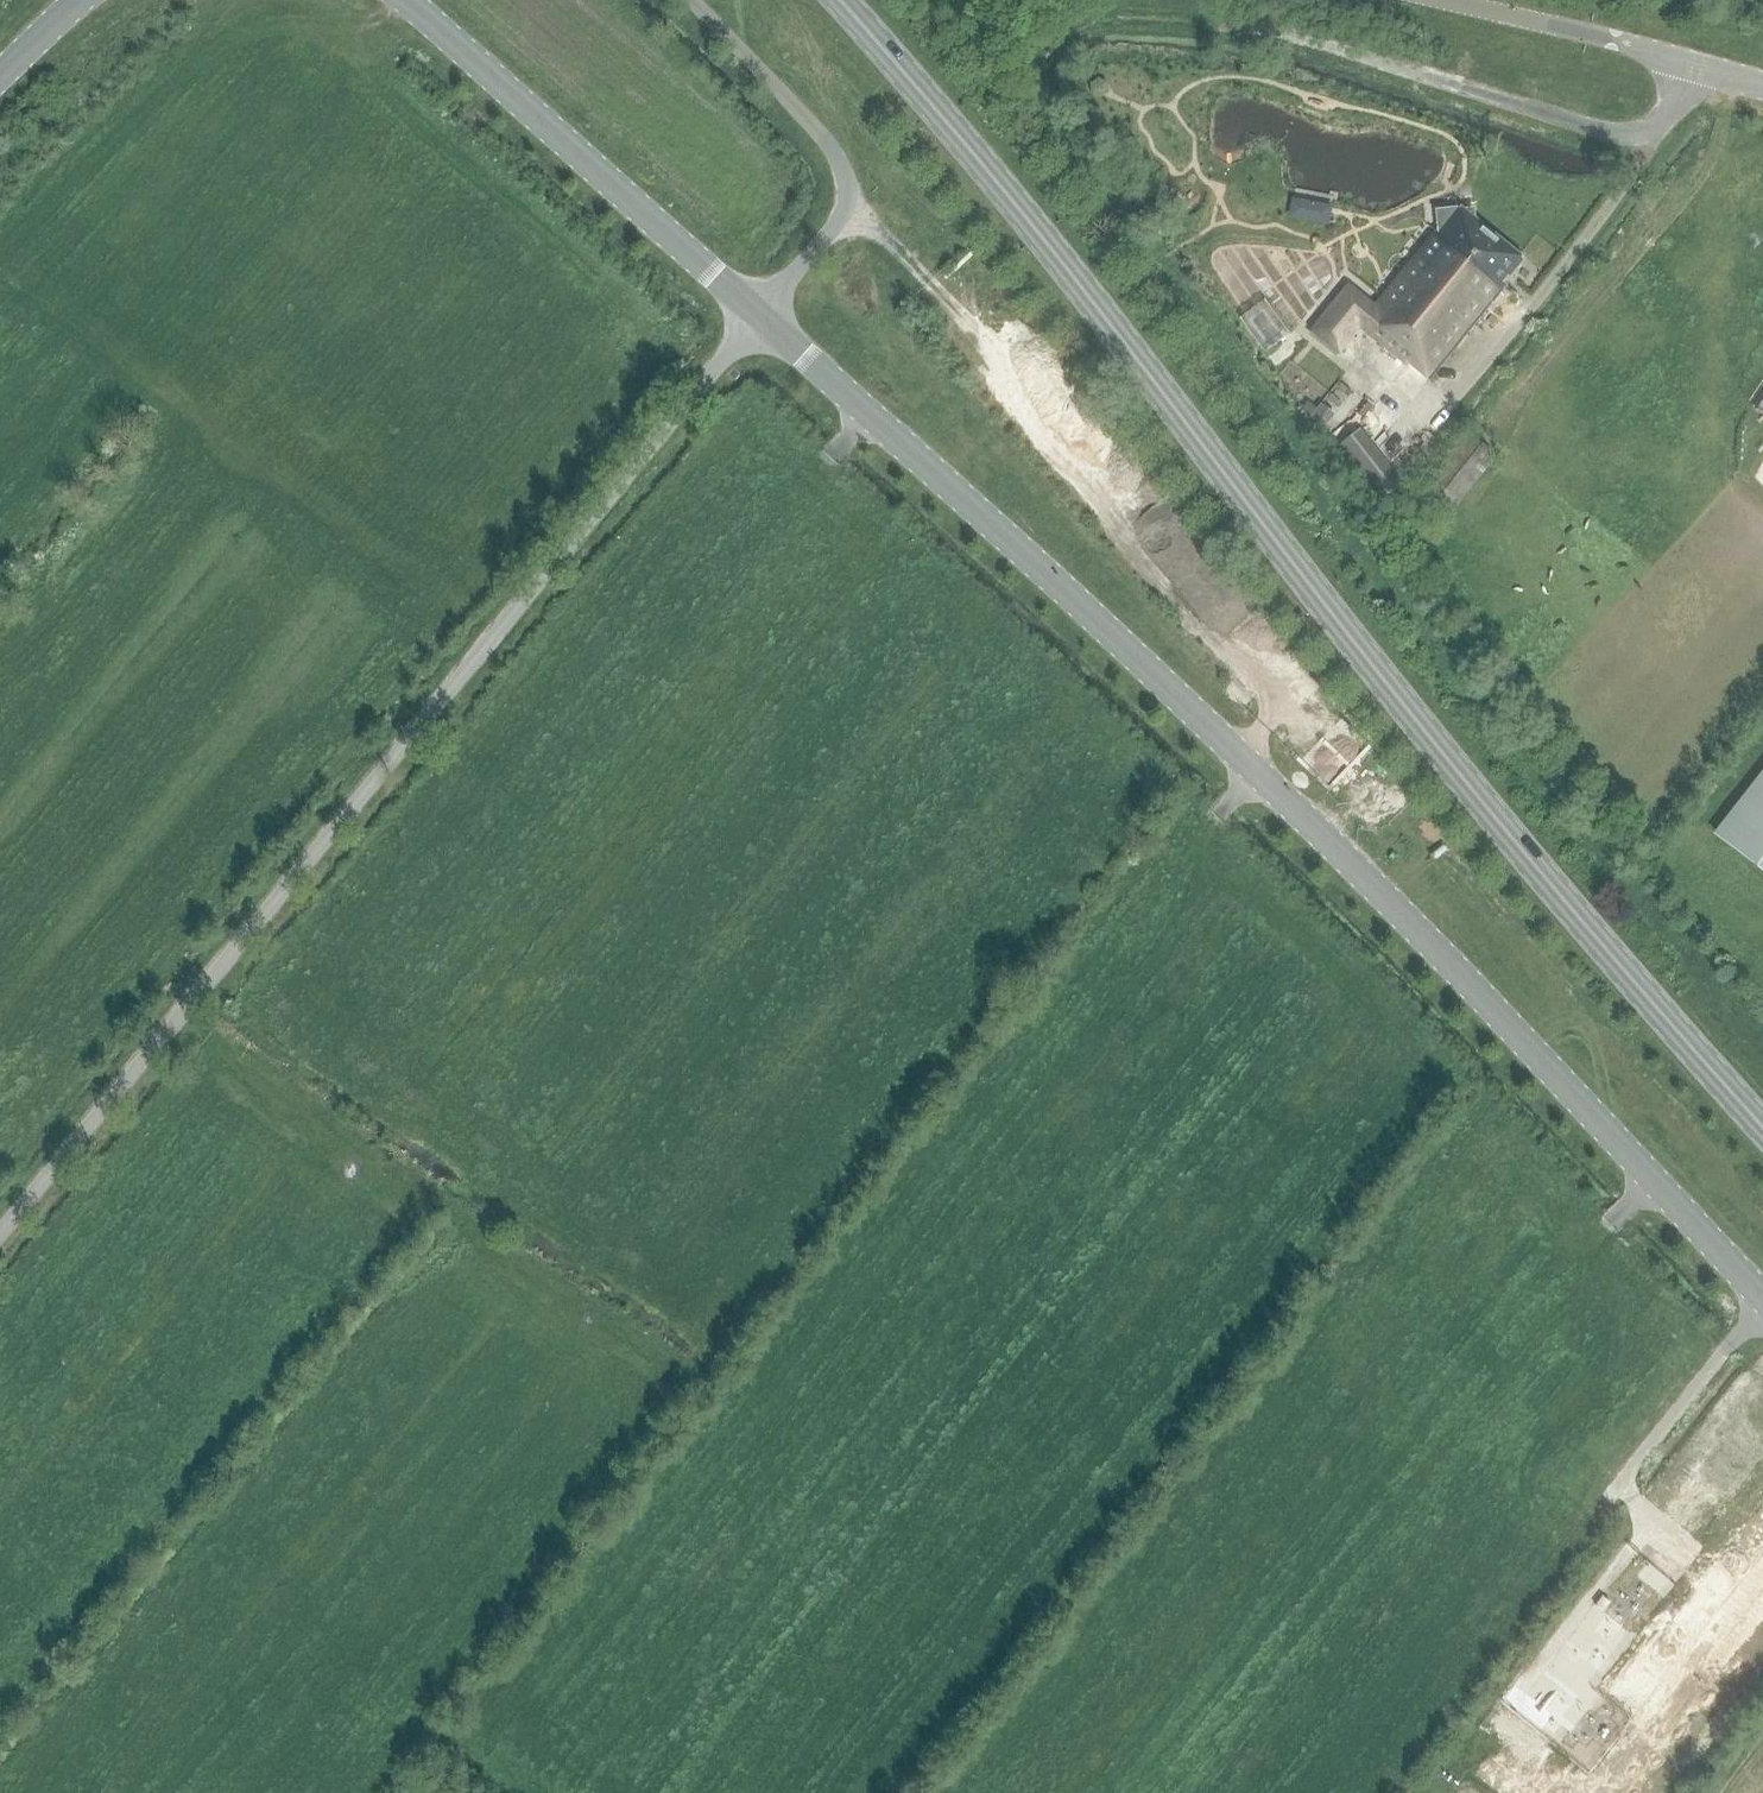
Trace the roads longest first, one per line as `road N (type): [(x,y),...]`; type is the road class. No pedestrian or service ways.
road 1 (primary): [(1762,1118),(1429,744),(956,130),(831,0)]
road 2 (unclassified): [(0,1216),(760,314)]
road 3 (unclassified): [(1762,1297),(1484,995),(970,505)]
road 4 (unclassified): [(760,314),(407,0)]
road 5 (unclassified): [(760,314),(847,203),(845,172),(798,103),(689,0)]
road 6 (track): [(1252,24),(1602,132)]
road 7 (unclassified): [(760,314),(970,505)]
road 8 (unclassified): [(1692,63),(1670,115),(1640,134),(1602,132)]

